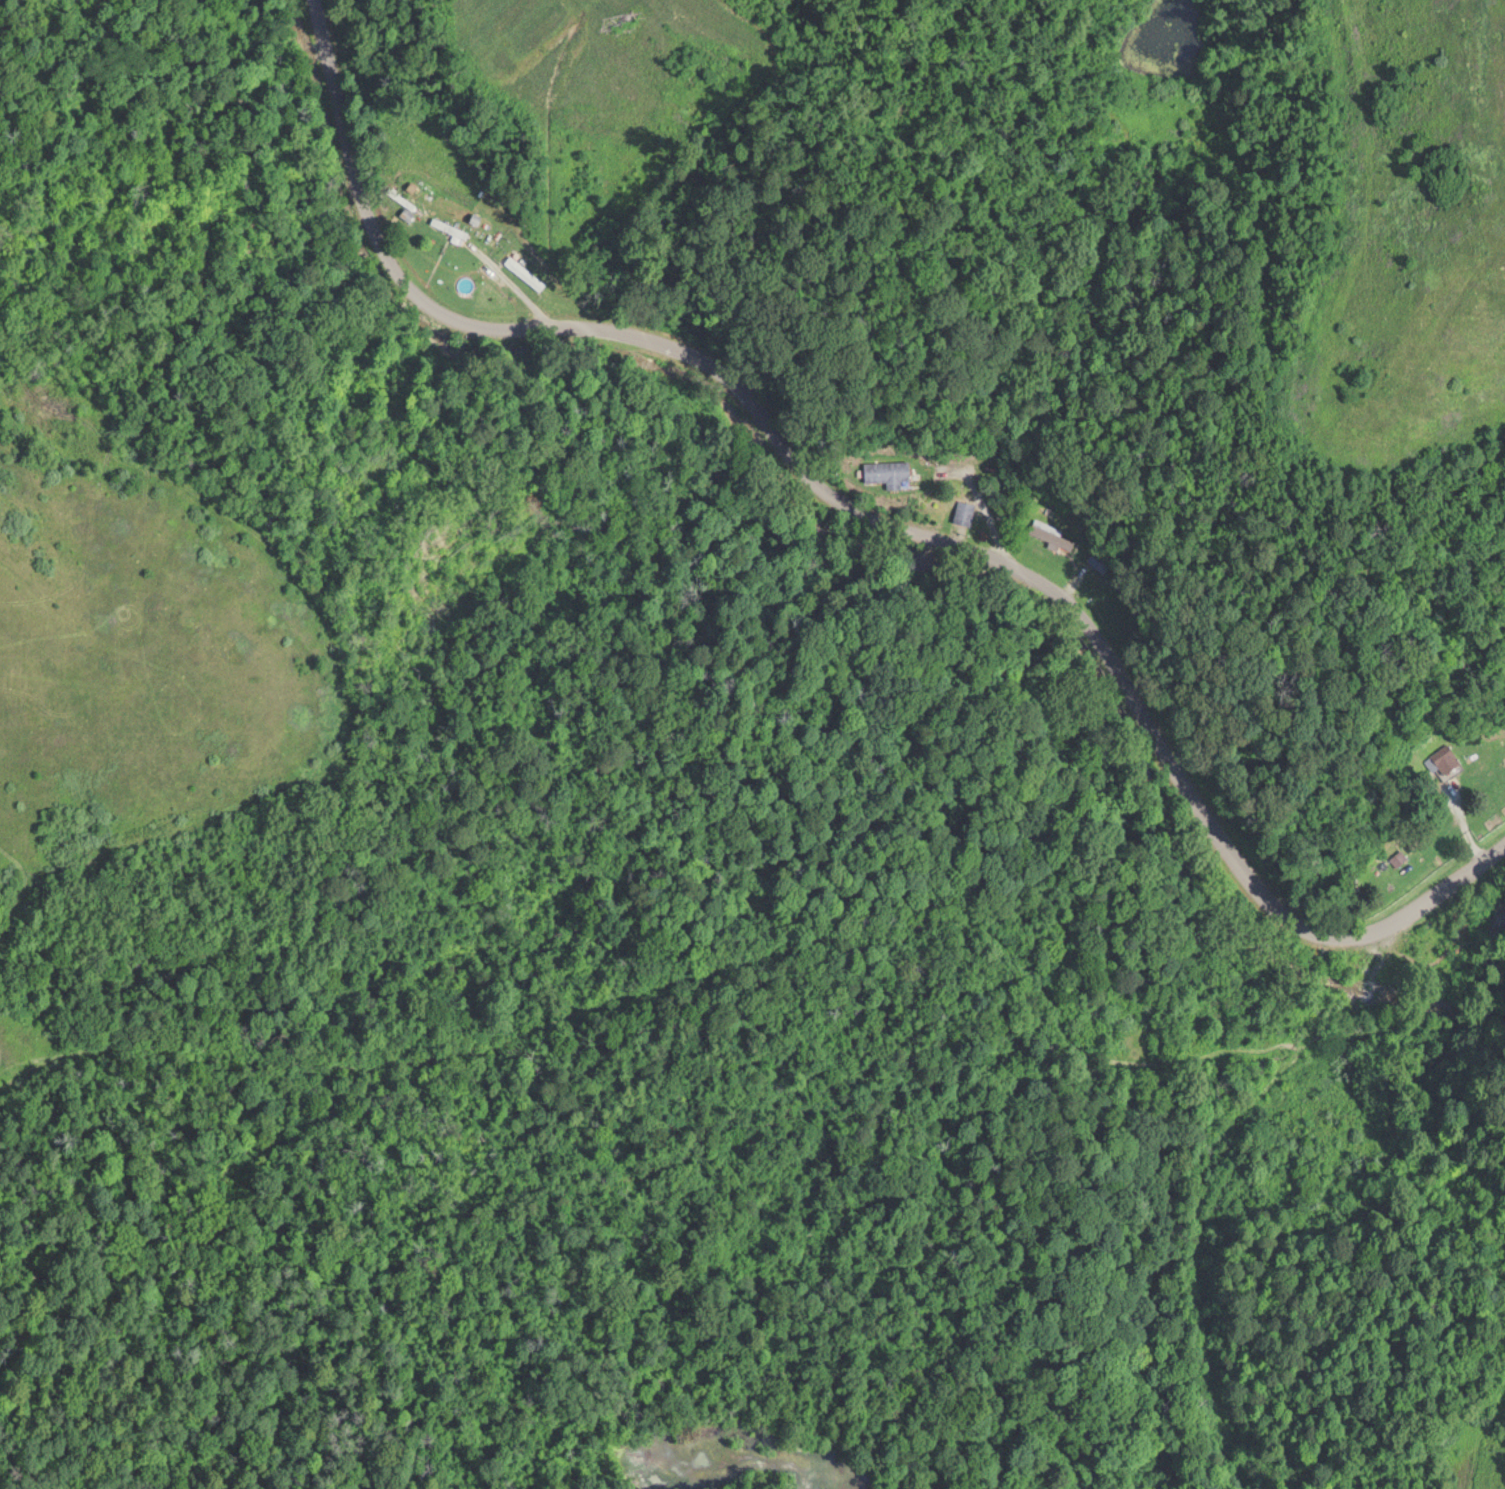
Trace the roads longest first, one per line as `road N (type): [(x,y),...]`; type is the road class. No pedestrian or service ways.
road 1 (residential): [(331,0),(342,128),(383,191),(443,238),(515,269),(664,269),(711,296),(735,339),(890,480),(1010,507),(1046,531),(1087,543),(1251,859),(1287,906),(1353,926),(1430,898),(1475,863),(1504,824)]

